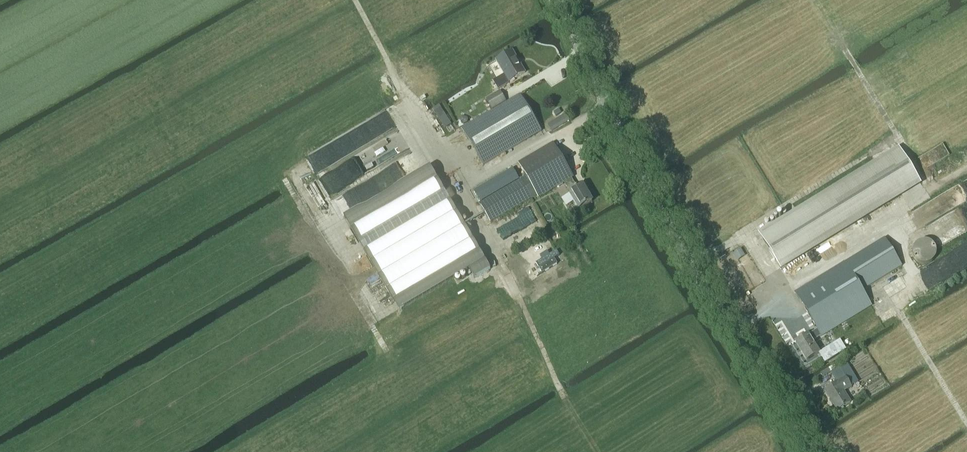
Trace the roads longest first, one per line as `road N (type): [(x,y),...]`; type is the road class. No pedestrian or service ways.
road 1 (unclassified): [(808,451),(688,262),(559,0)]

